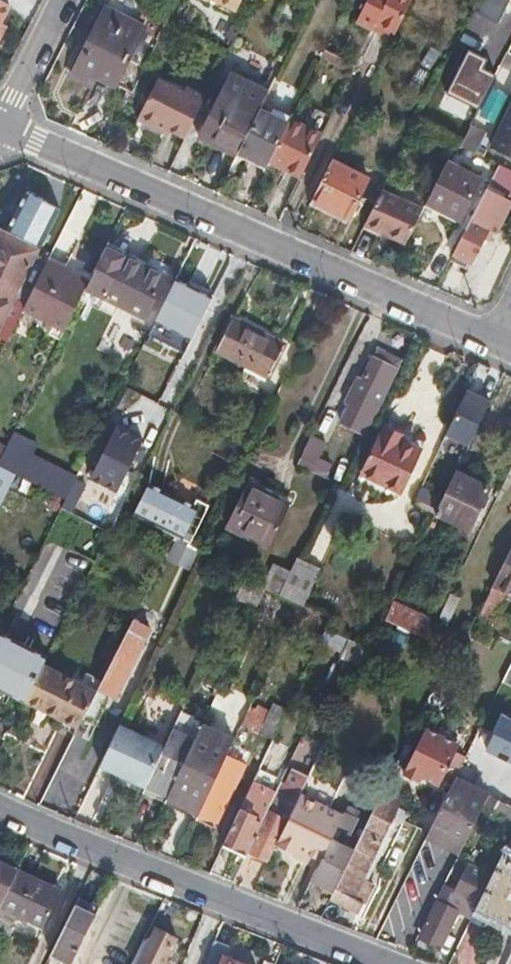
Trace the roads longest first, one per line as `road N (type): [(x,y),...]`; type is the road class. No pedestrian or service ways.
road 1 (residential): [(0,128),(497,340)]
road 2 (residential): [(0,806),(386,963)]
road 3 (residential): [(0,124),(63,0)]

